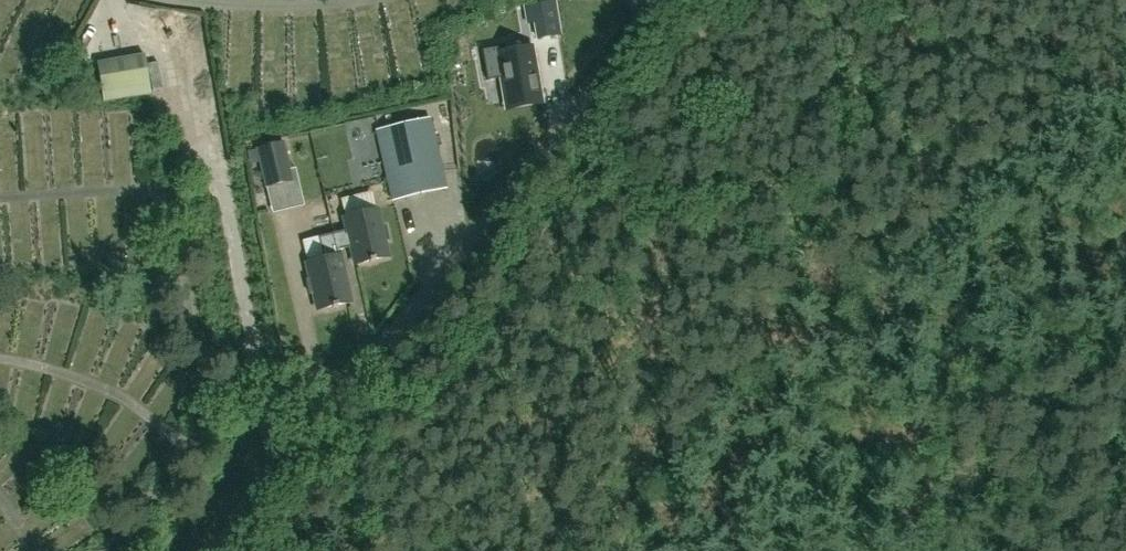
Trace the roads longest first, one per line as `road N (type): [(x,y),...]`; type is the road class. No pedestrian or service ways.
road 1 (unclassified): [(214,550),(667,0)]

